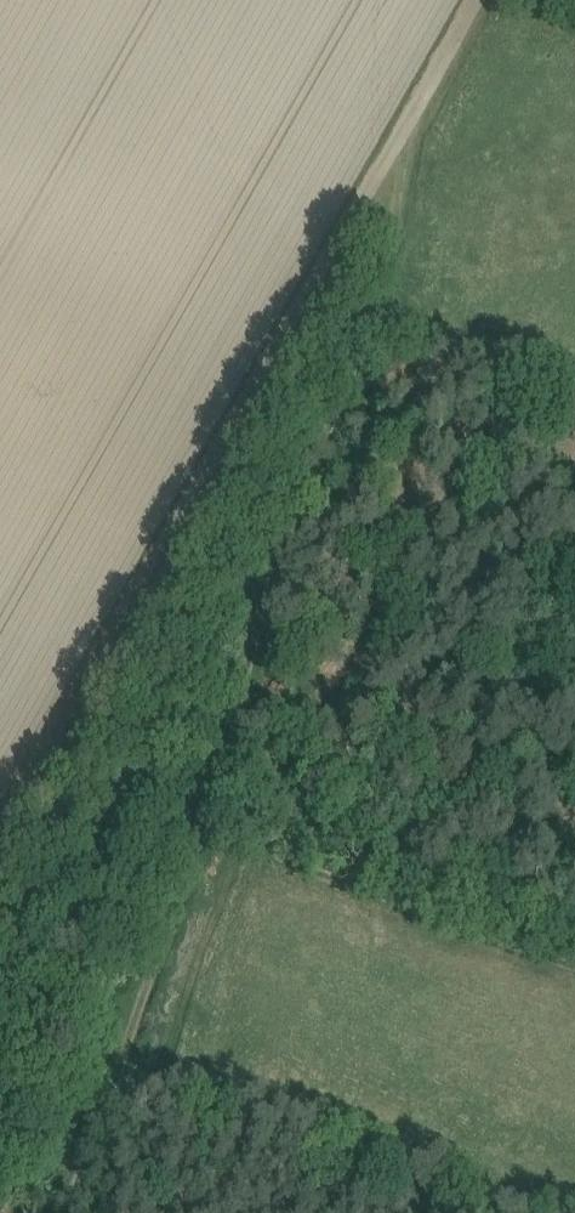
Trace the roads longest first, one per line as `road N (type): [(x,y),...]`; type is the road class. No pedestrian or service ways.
road 1 (track): [(352,223),(368,239),(374,268),(330,458),(55,1212)]
road 2 (track): [(0,845),(352,223)]
road 3 (track): [(352,223),(481,0)]

